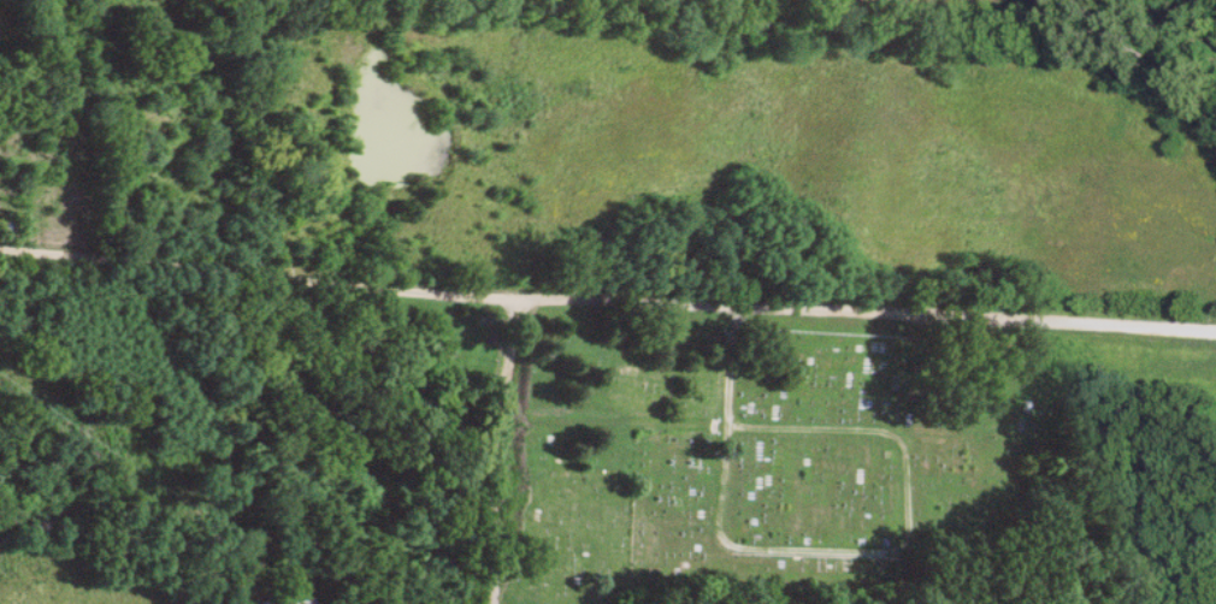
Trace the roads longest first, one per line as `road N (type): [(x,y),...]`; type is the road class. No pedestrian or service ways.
road 1 (residential): [(1215,330),(520,300),(0,251)]
road 2 (residential): [(493,603),(501,438),(520,300)]

